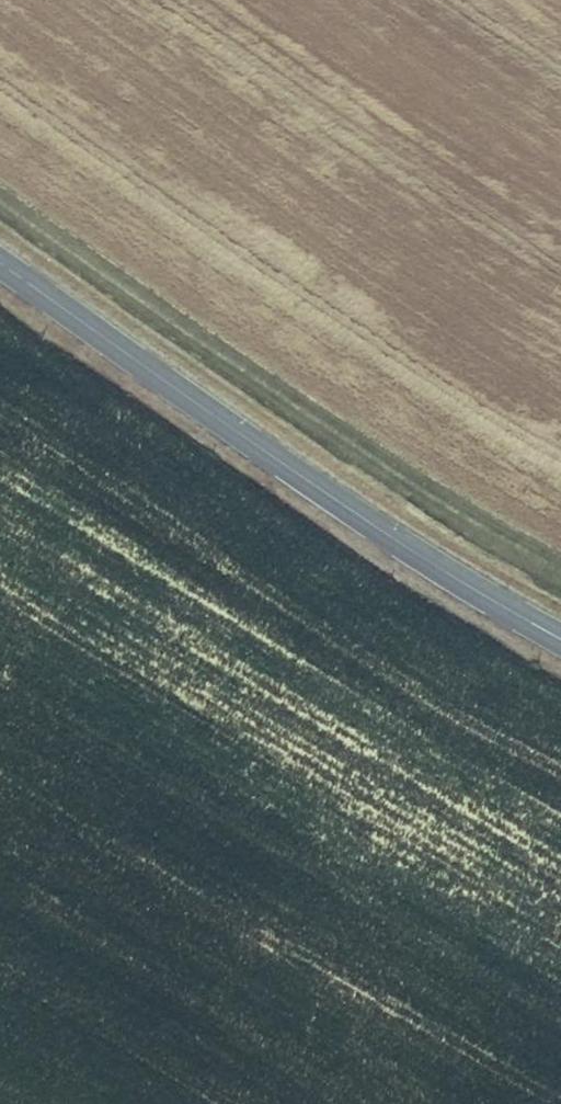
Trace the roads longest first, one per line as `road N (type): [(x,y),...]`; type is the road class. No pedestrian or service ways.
road 1 (tertiary): [(0,263),(256,445),(549,633)]

